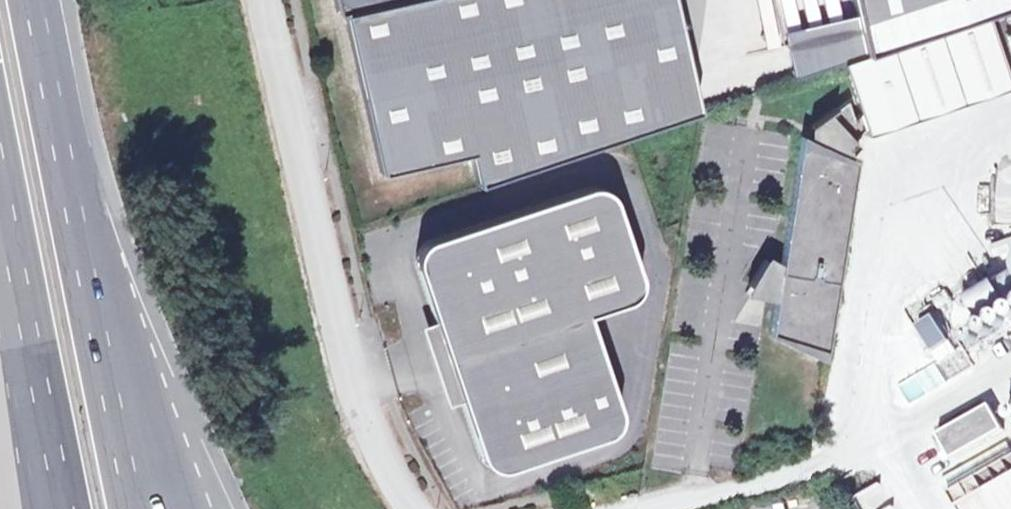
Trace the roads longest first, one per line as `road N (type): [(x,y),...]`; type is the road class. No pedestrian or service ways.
road 1 (motorway): [(159,508),(93,280),(34,0)]
road 2 (motorway): [(0,285),(39,508)]

